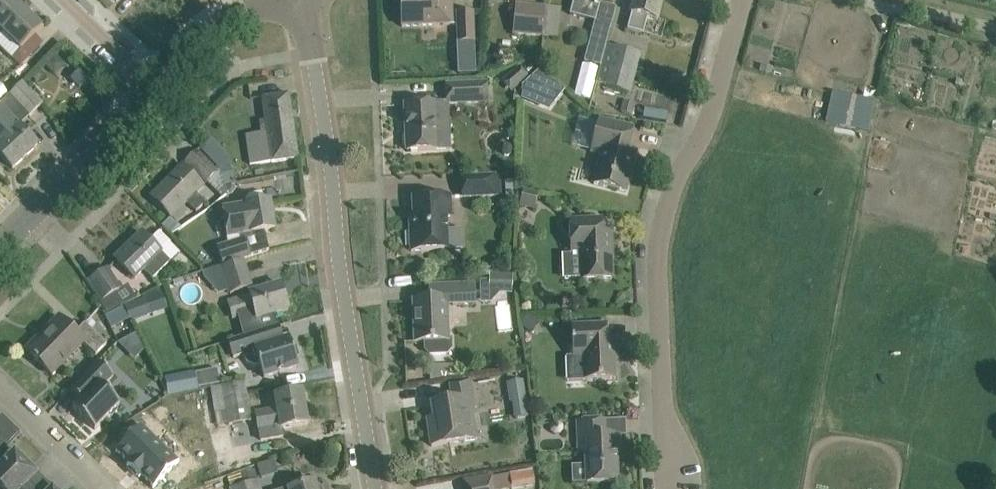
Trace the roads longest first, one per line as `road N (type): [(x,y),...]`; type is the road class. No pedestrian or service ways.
road 1 (residential): [(666,488),(659,241),(674,184),(709,119),(743,0)]
road 2 (residential): [(377,488),(301,0)]
road 3 (residential): [(0,256),(155,82)]
road 4 (residential): [(155,82),(217,18),(261,0)]
road 5 (residential): [(95,488),(0,394)]
road 6 (residential): [(995,28),(868,0)]

